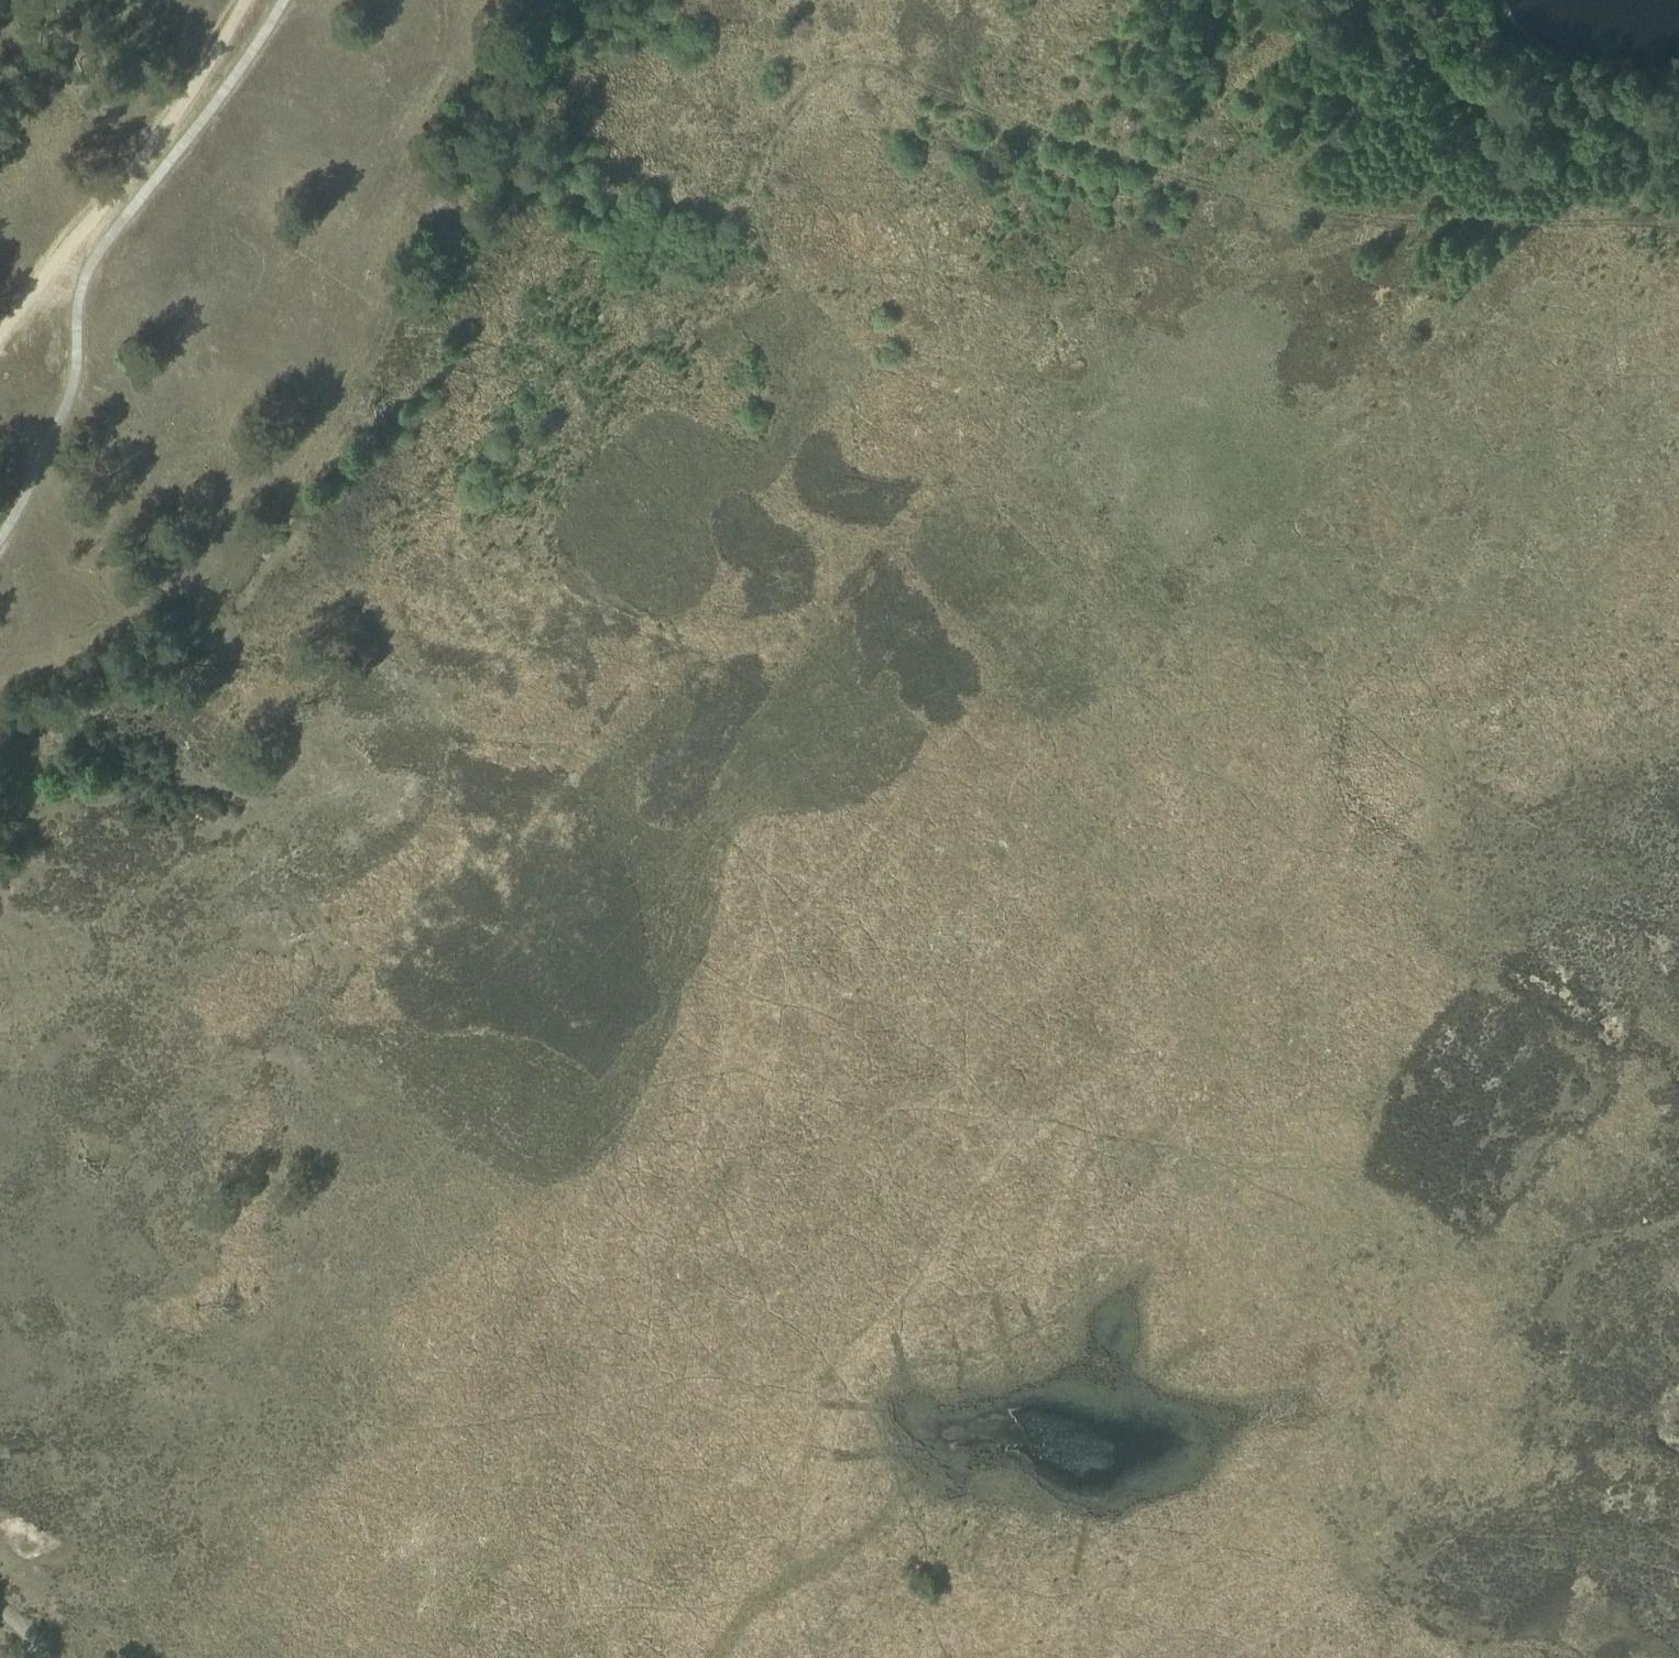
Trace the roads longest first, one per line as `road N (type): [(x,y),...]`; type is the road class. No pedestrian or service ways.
road 1 (track): [(237,0),(114,193),(0,334)]

